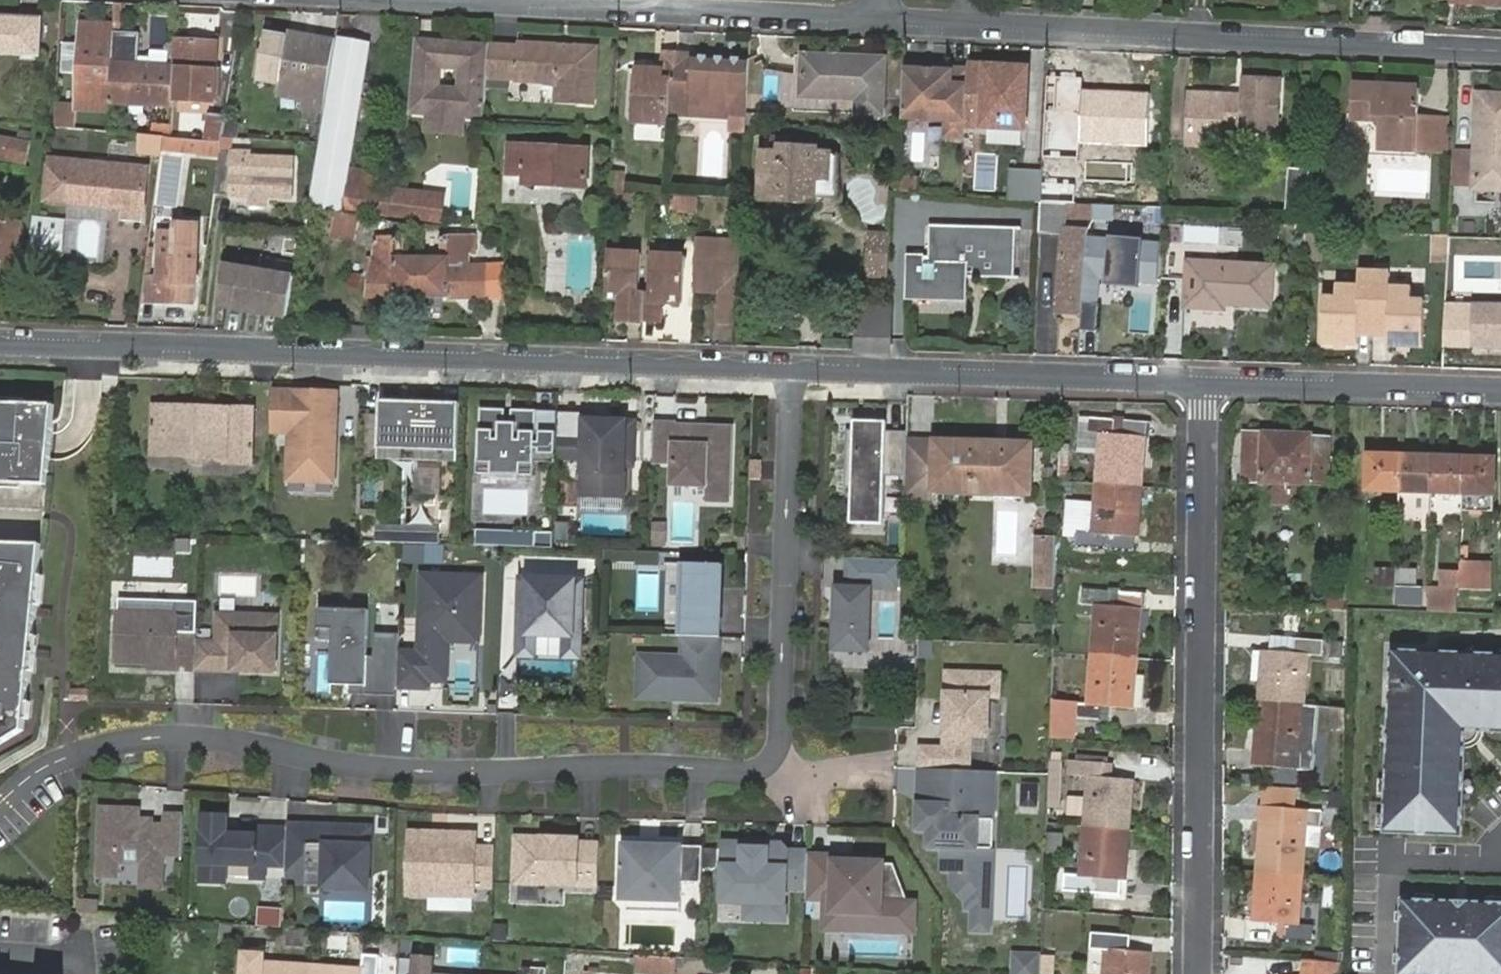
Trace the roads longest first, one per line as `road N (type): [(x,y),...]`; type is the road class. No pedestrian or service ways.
road 1 (residential): [(792,370),(778,727),(770,761),(760,768),(388,769),(190,736),(114,738),(72,753),(0,805)]
road 2 (residential): [(0,347),(792,370)]
road 3 (residential): [(884,20),(1500,49)]
road 4 (residential): [(1228,388),(1202,973)]
road 5 (residential): [(792,370),(1228,388)]
road 6 (residential): [(491,0),(884,20)]
road 7 (residential): [(1228,388),(1500,393)]

